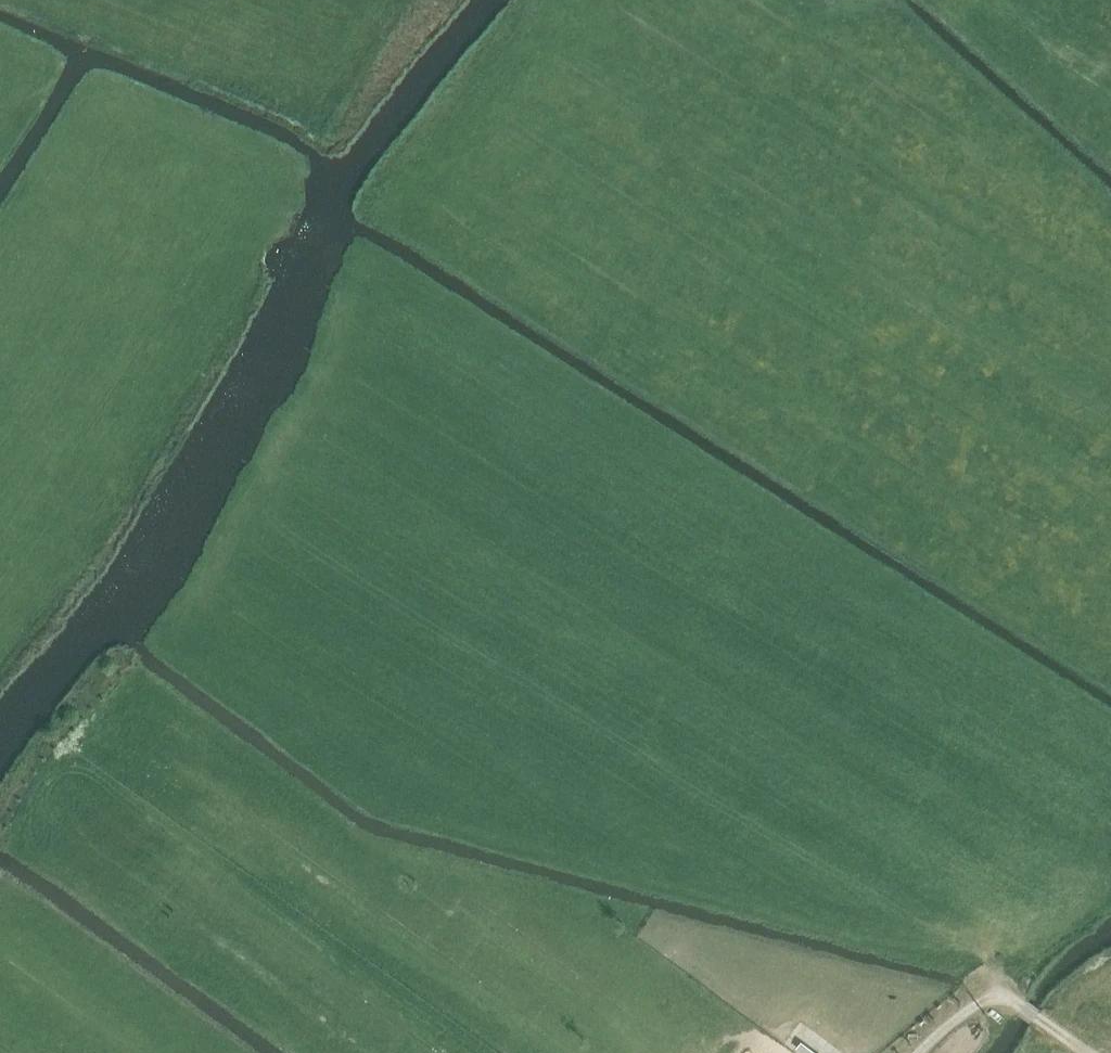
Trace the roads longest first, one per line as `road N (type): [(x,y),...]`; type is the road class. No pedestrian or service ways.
road 1 (track): [(919,1052),(967,1010),(1001,999),(1092,1052)]

